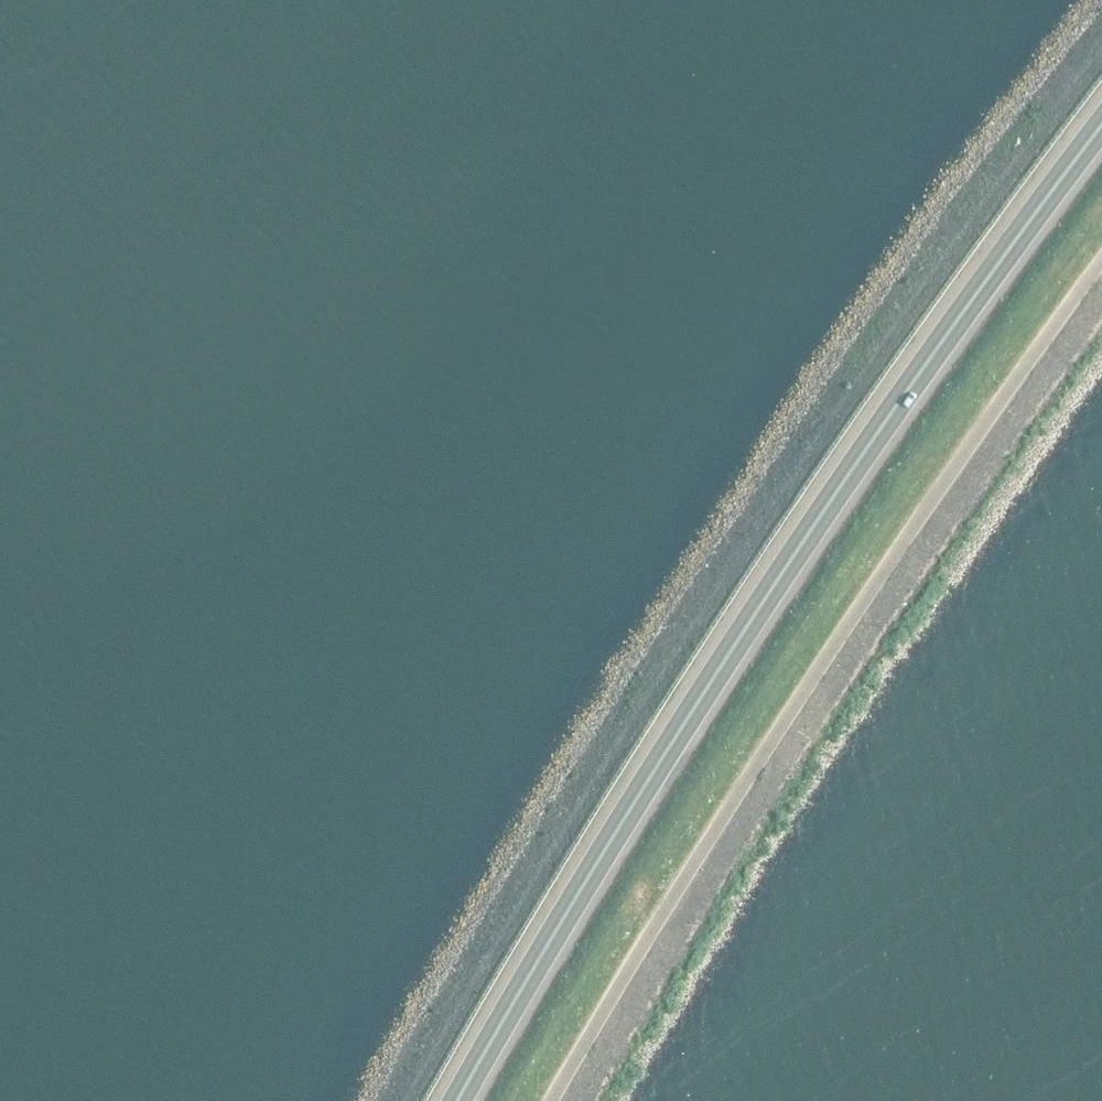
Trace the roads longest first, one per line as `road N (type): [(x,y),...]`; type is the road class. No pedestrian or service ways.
road 1 (trunk): [(475,1100),(694,735),(935,380),(1101,150)]

